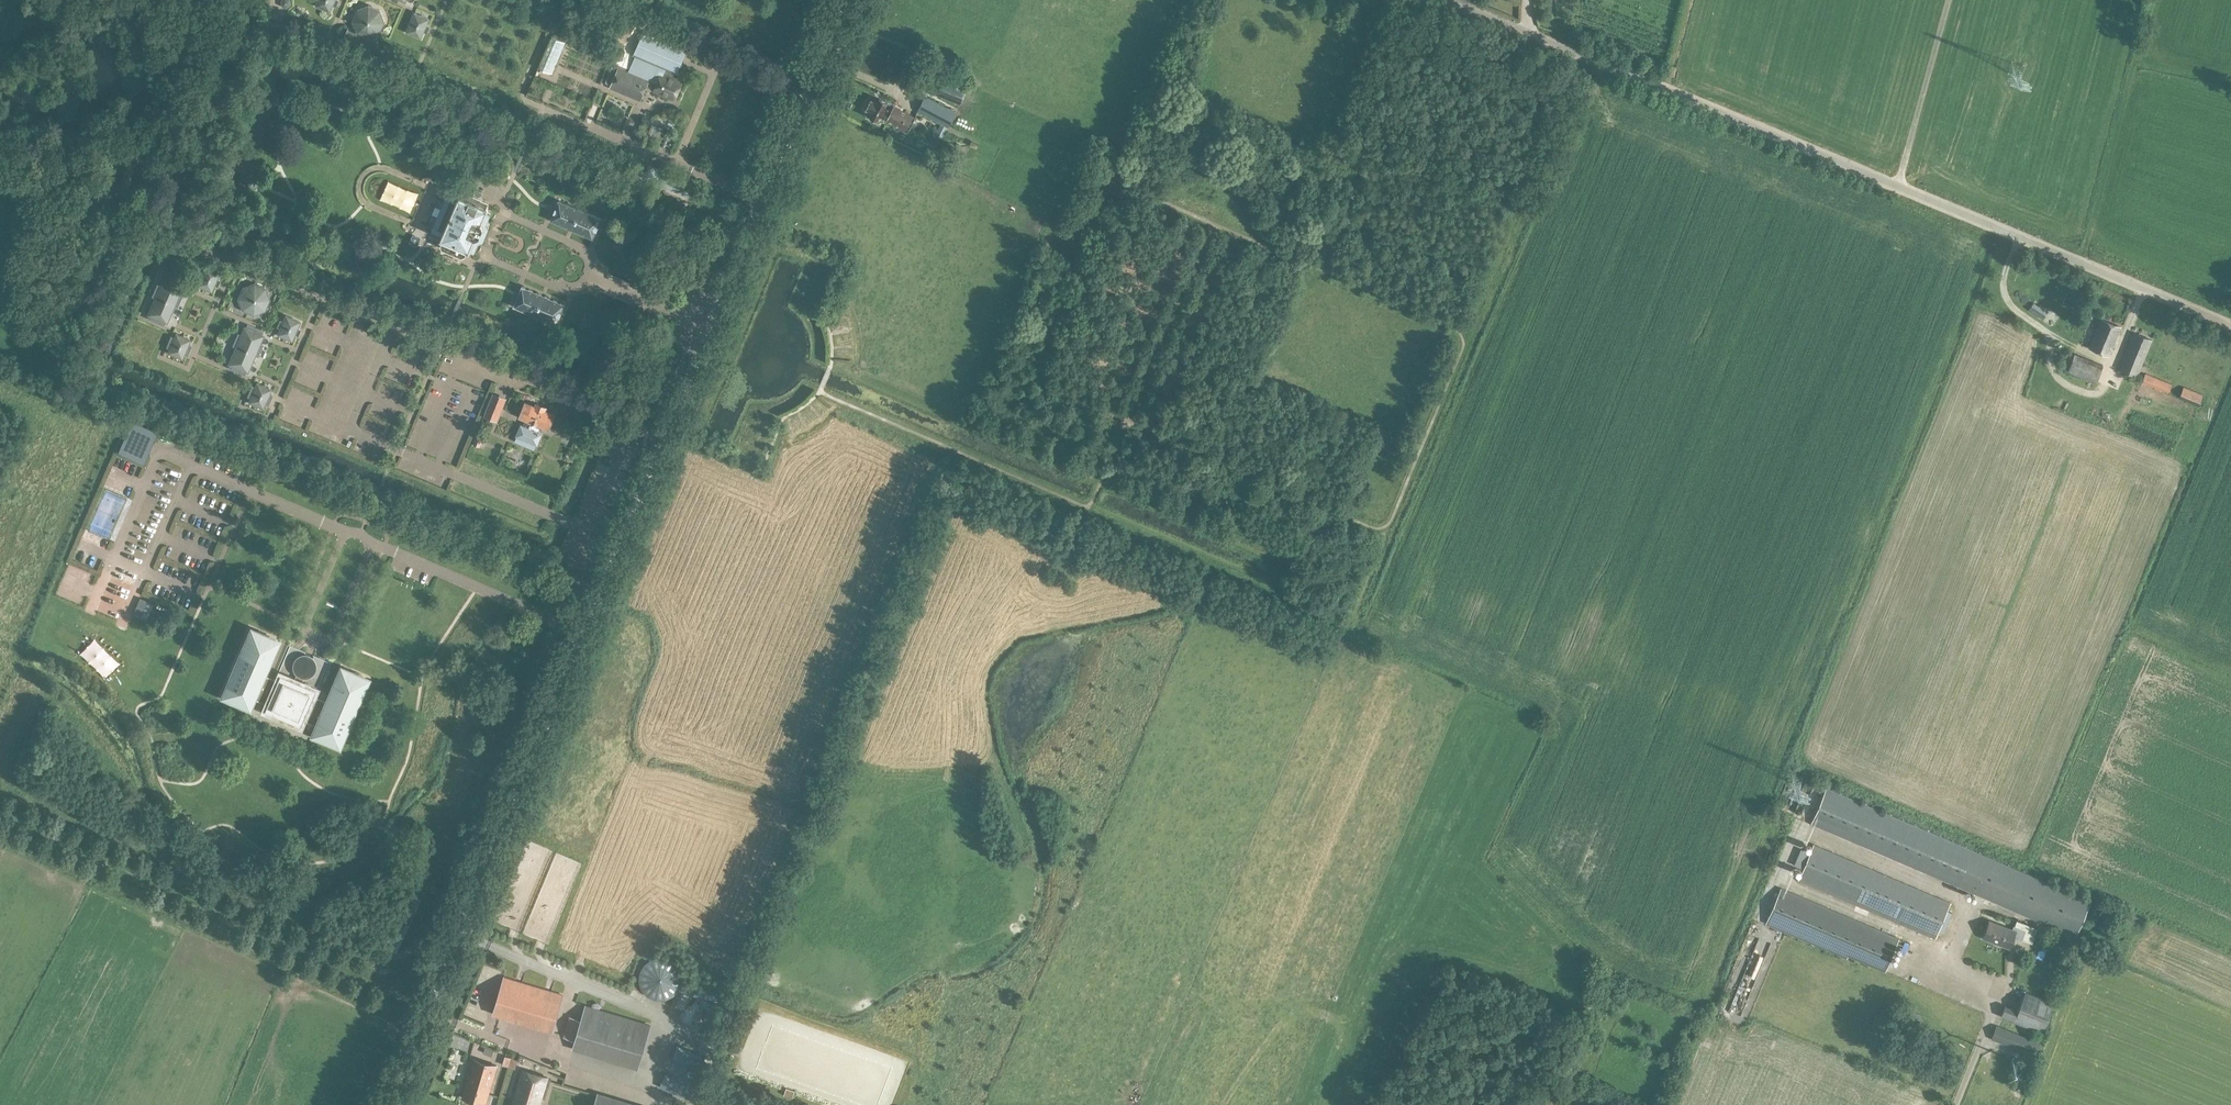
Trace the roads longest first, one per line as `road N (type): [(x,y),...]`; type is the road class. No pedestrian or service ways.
road 1 (tertiary): [(385,1104),(840,0)]
road 2 (unclassified): [(2230,328),(1447,0)]

